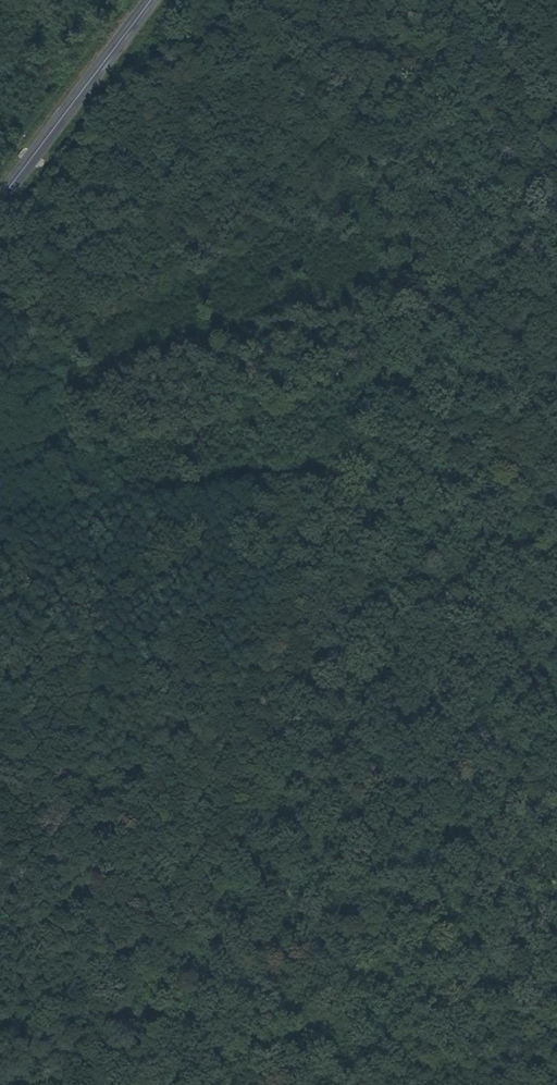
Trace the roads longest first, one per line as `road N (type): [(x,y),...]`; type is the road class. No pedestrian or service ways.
road 1 (secondary): [(154,0),(0,203)]

